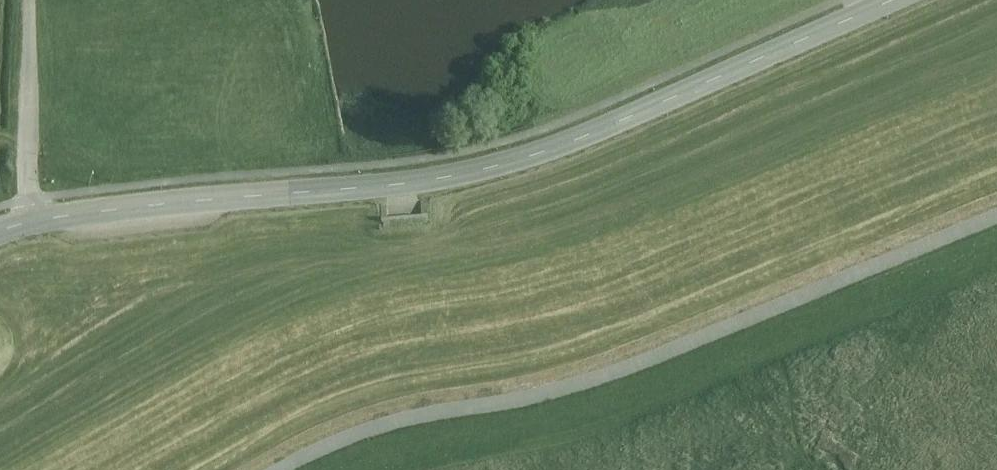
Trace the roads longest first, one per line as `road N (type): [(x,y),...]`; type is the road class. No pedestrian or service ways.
road 1 (residential): [(0,232),(29,220),(422,182),(493,168),(903,0)]
road 2 (track): [(996,217),(631,365),(503,403),(367,431),(280,469)]
road 3 (track): [(29,220),(27,0)]

